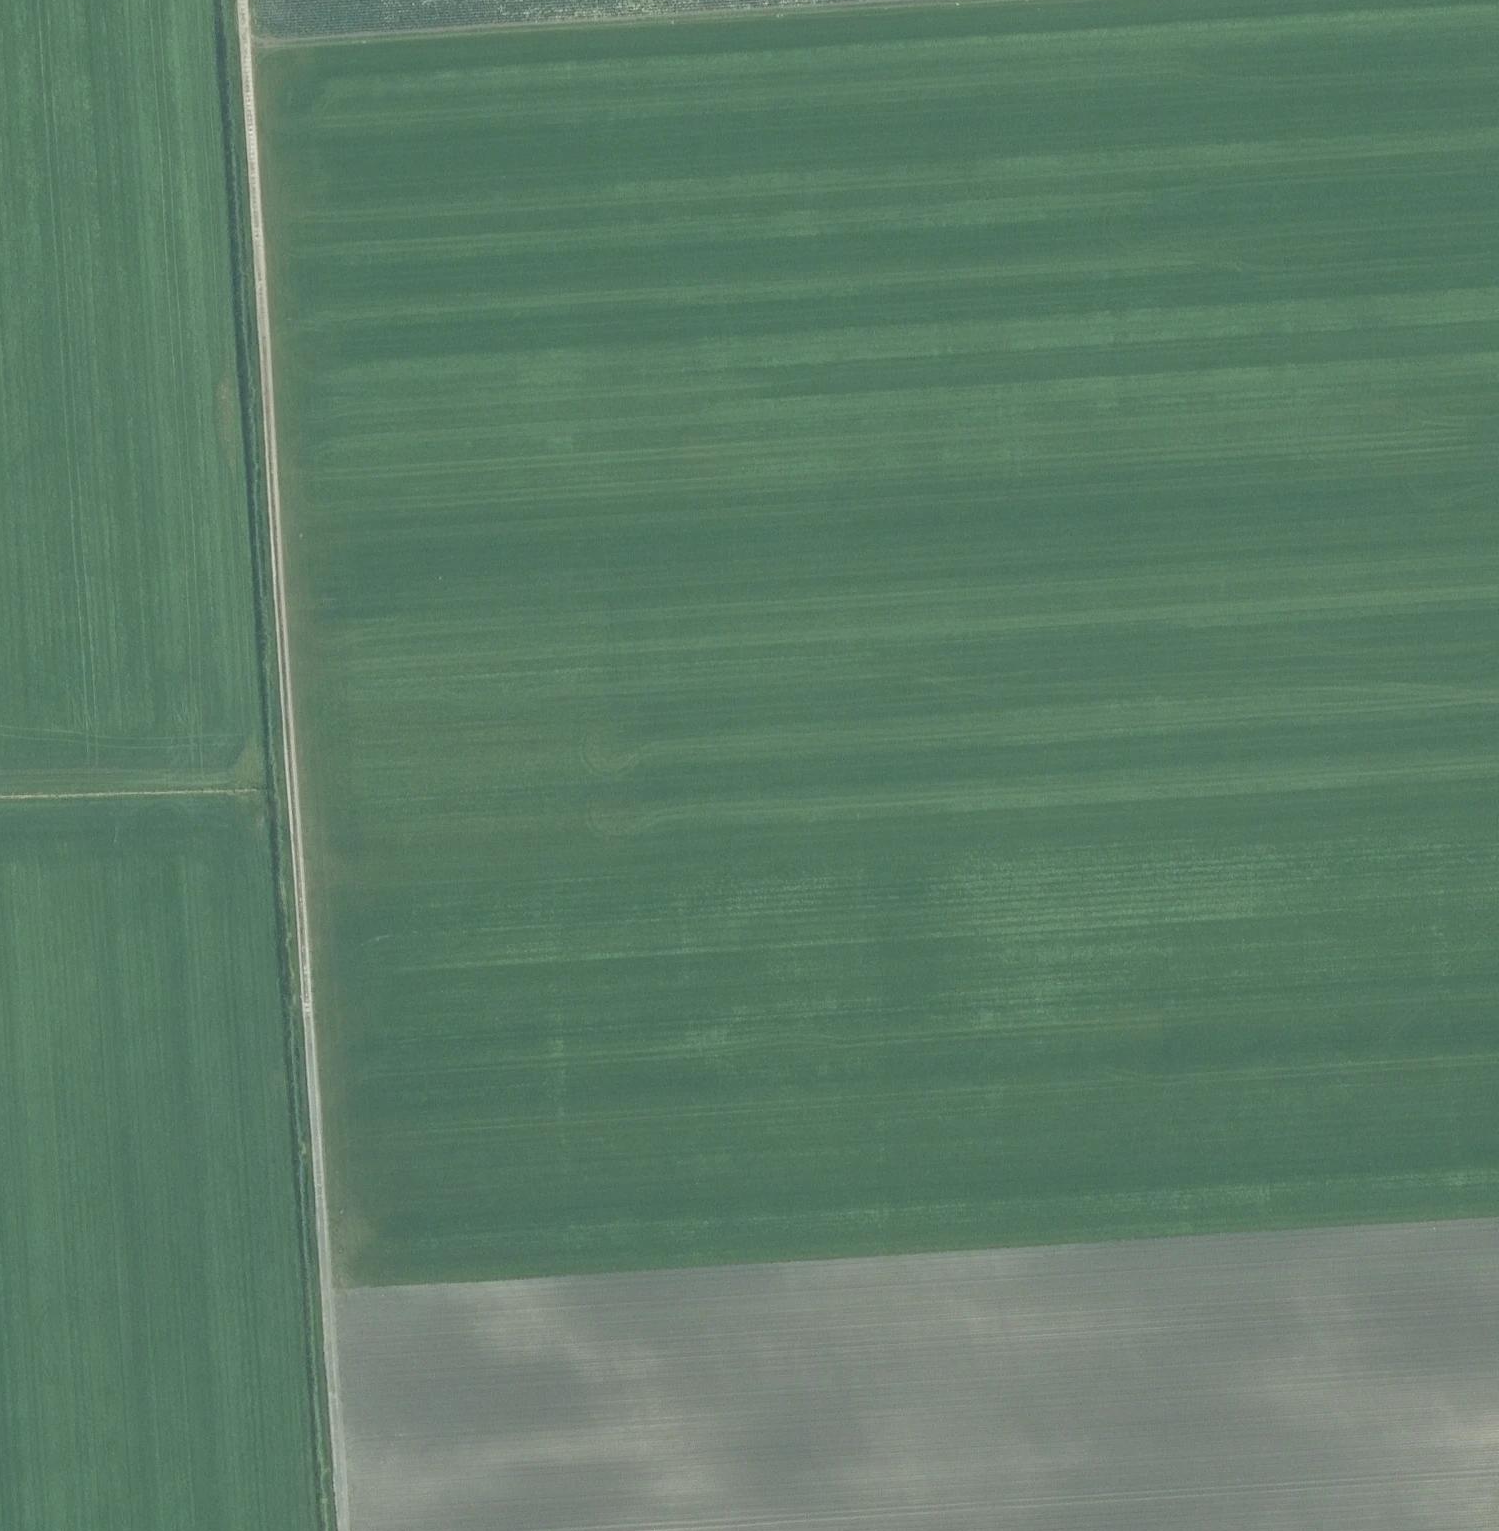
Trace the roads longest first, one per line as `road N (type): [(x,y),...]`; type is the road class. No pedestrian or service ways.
road 1 (track): [(345,1530),(241,0)]

